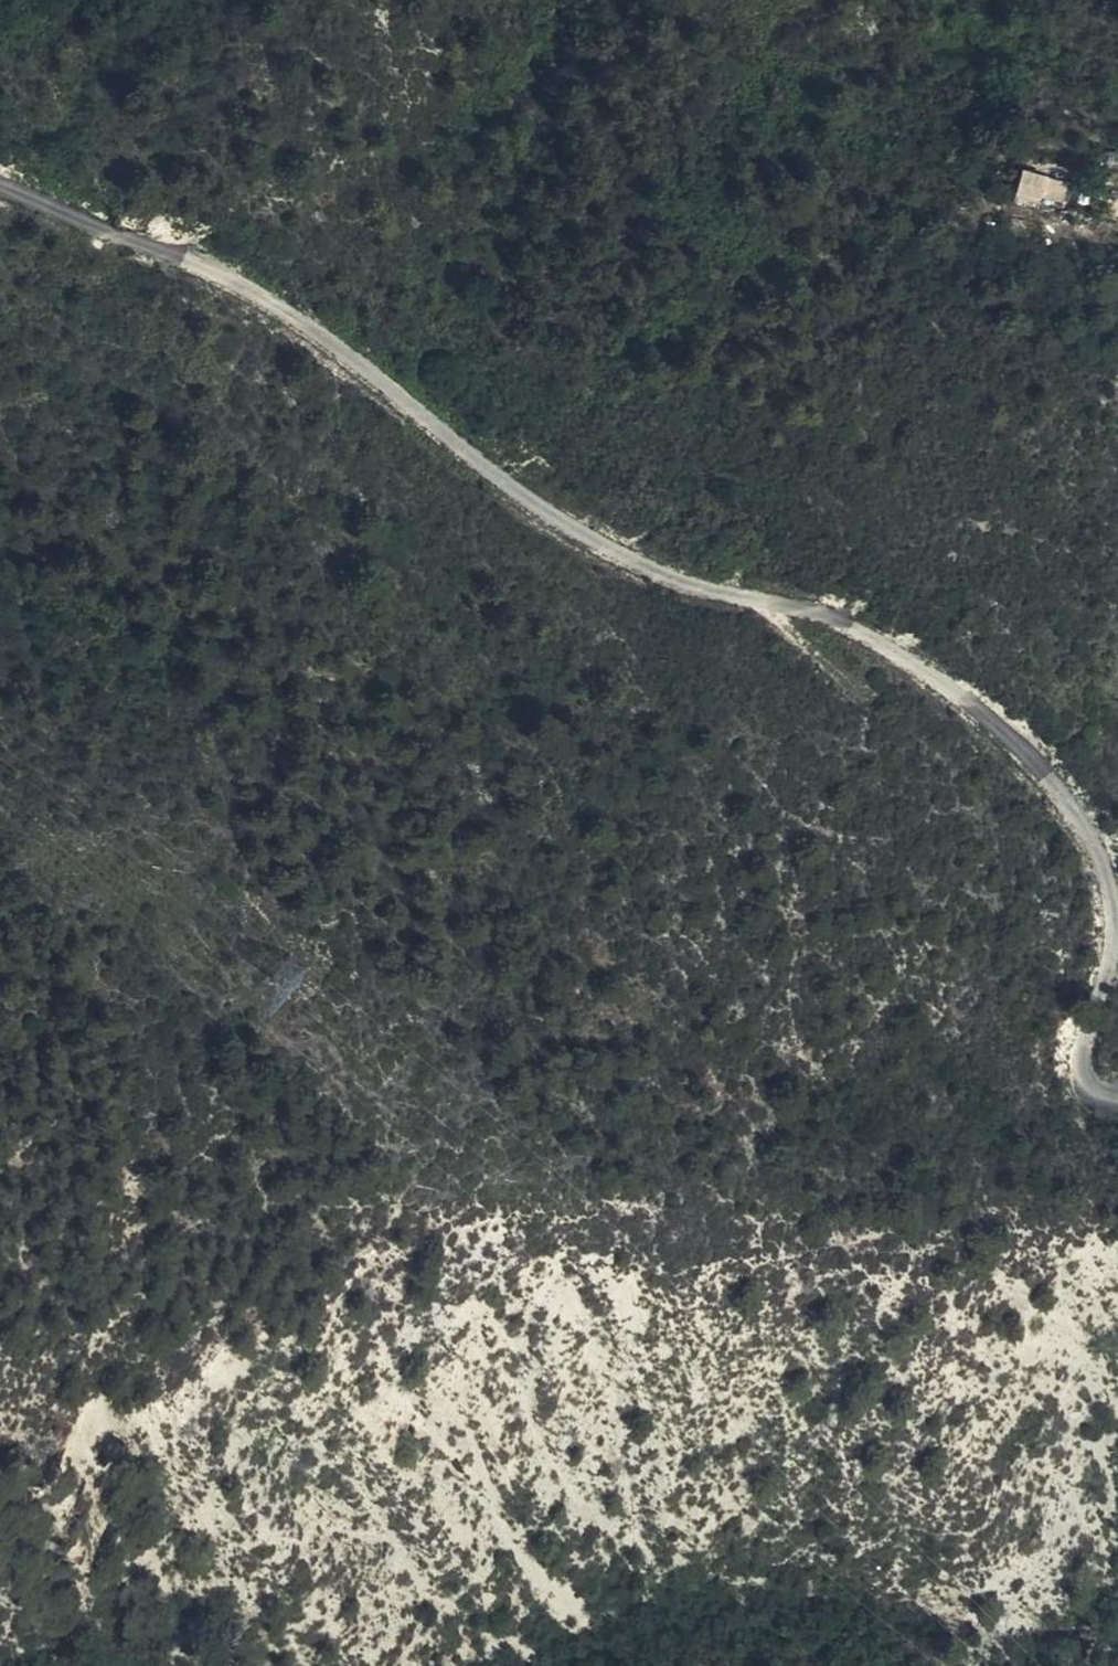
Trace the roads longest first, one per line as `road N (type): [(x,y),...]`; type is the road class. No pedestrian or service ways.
road 1 (unclassified): [(1117,1098),(1086,1088),(1079,1062),(1108,943),(1105,893),(1086,830),(1028,756),(838,620),(666,578),(567,531),(234,283),(0,188)]

